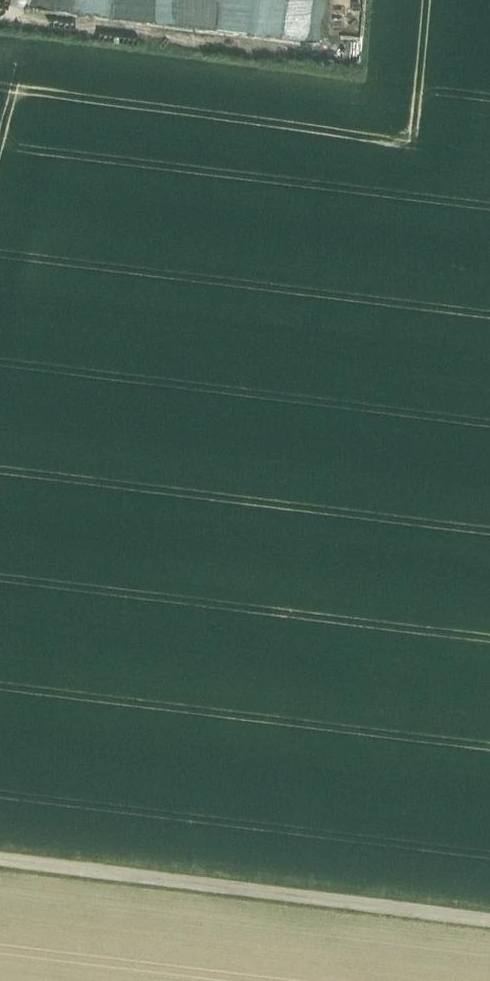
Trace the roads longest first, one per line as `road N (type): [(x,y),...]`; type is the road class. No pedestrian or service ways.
road 1 (track): [(489,932),(0,870)]

